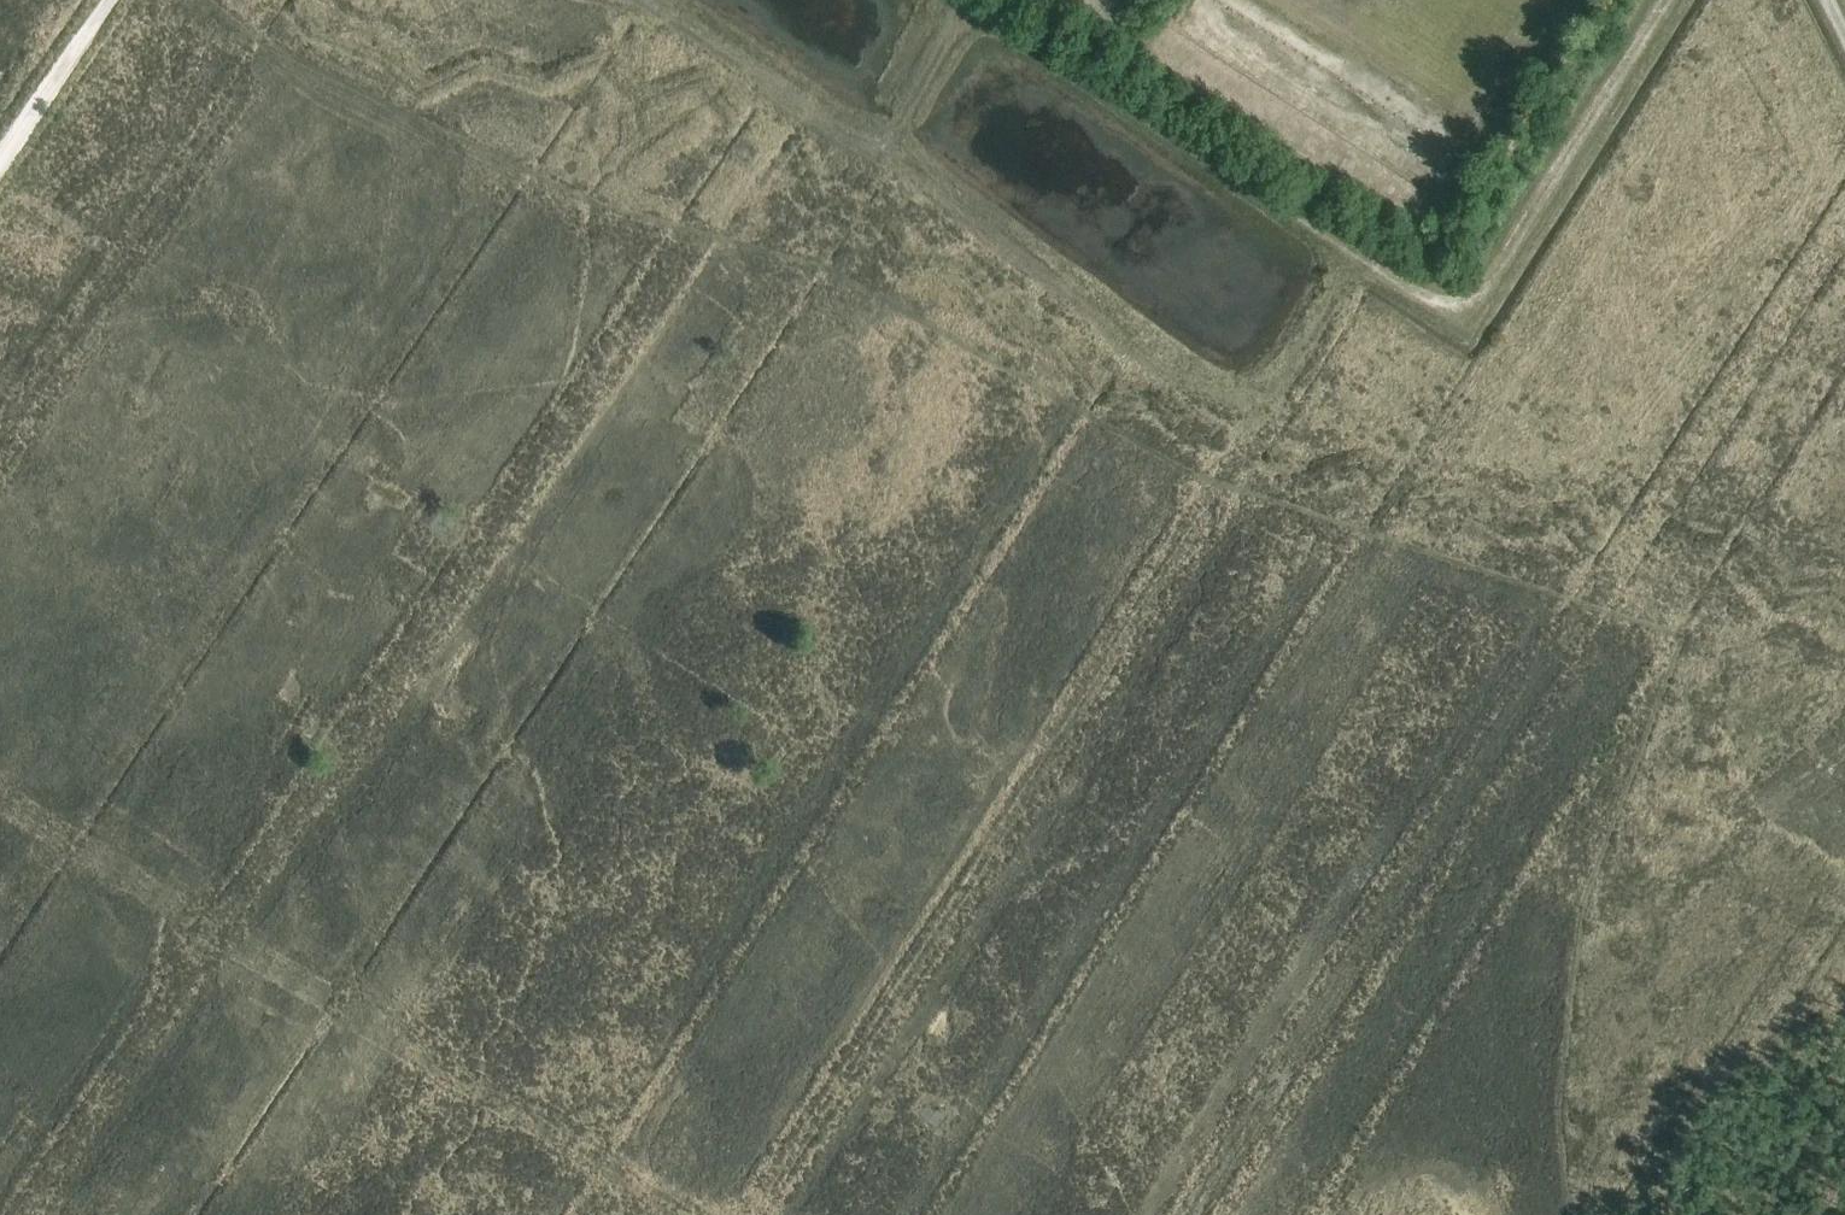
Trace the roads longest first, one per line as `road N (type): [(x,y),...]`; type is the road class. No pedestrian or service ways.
road 1 (track): [(968,0),(1415,293),(1450,303),(1477,294),(1668,0)]
road 2 (track): [(1474,113),(1308,0)]
road 3 (track): [(0,162),(110,0)]

